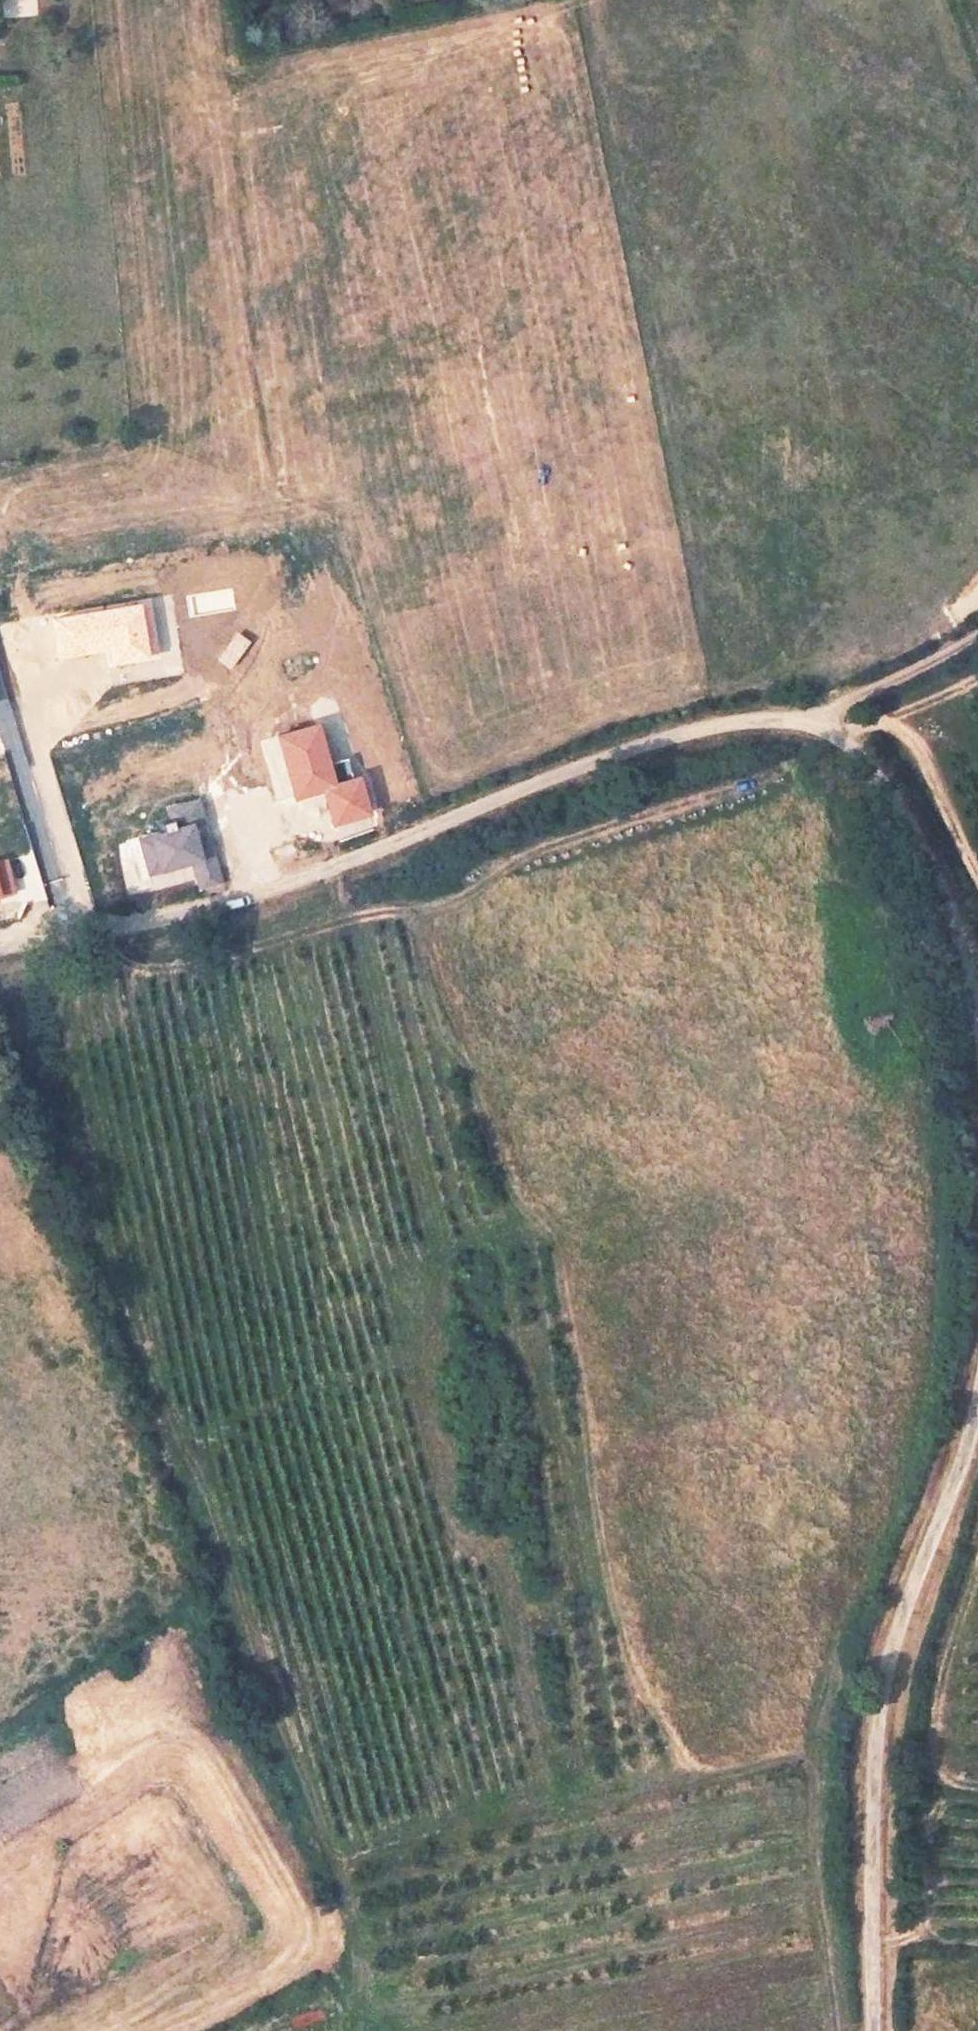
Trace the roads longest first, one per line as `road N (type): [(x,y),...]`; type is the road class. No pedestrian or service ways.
road 1 (residential): [(0,956),(233,903),(605,757),(723,725),(777,720),(816,723),(841,736),(879,775),(947,899),(977,1021)]
road 2 (residential): [(977,1412),(906,1619),(880,1729),(875,2030)]
road 3 (track): [(977,1569),(942,1685),(937,1739),(945,1776),(977,1785)]
road 4 (track): [(829,716),(851,728),(902,733),(919,754),(977,884)]
road 5 (track): [(977,641),(816,723)]

